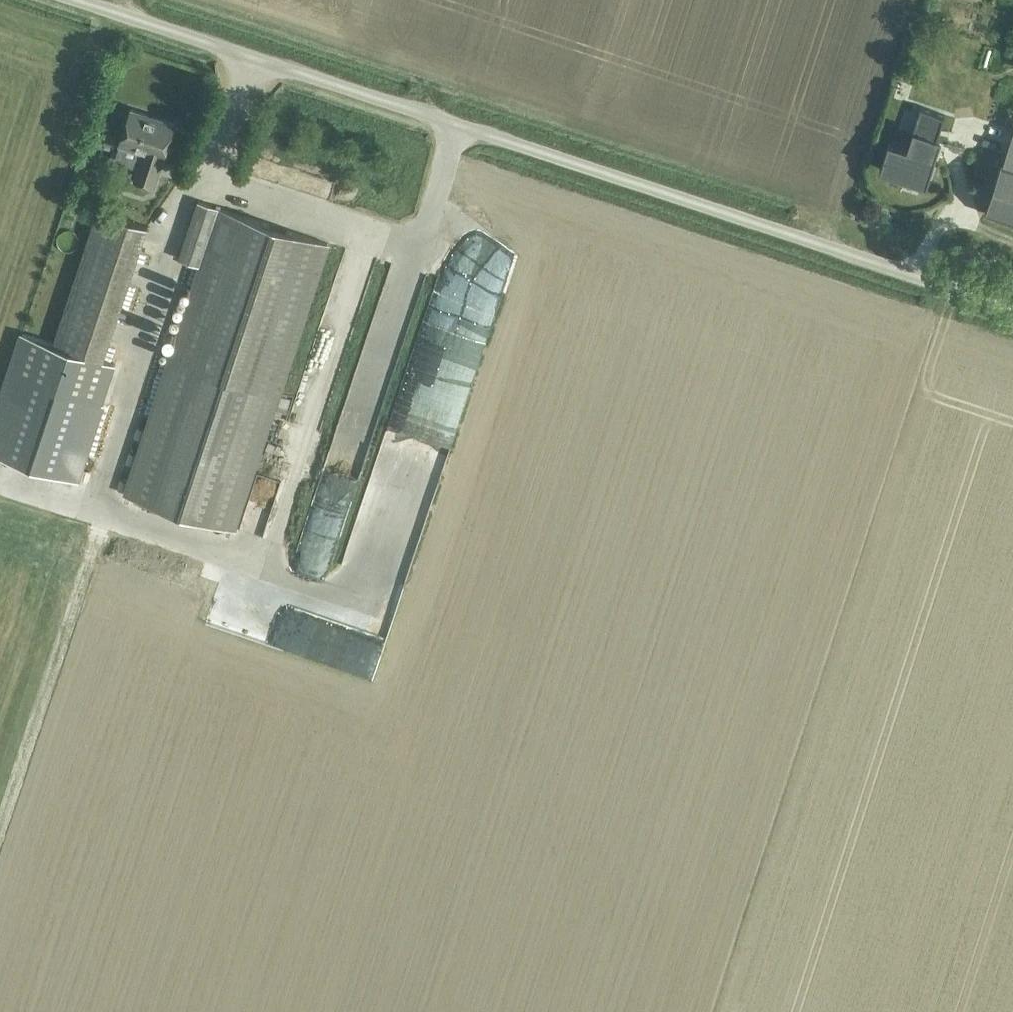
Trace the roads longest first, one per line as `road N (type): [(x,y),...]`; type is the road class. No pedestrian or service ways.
road 1 (unclassified): [(1012,308),(78,0)]

